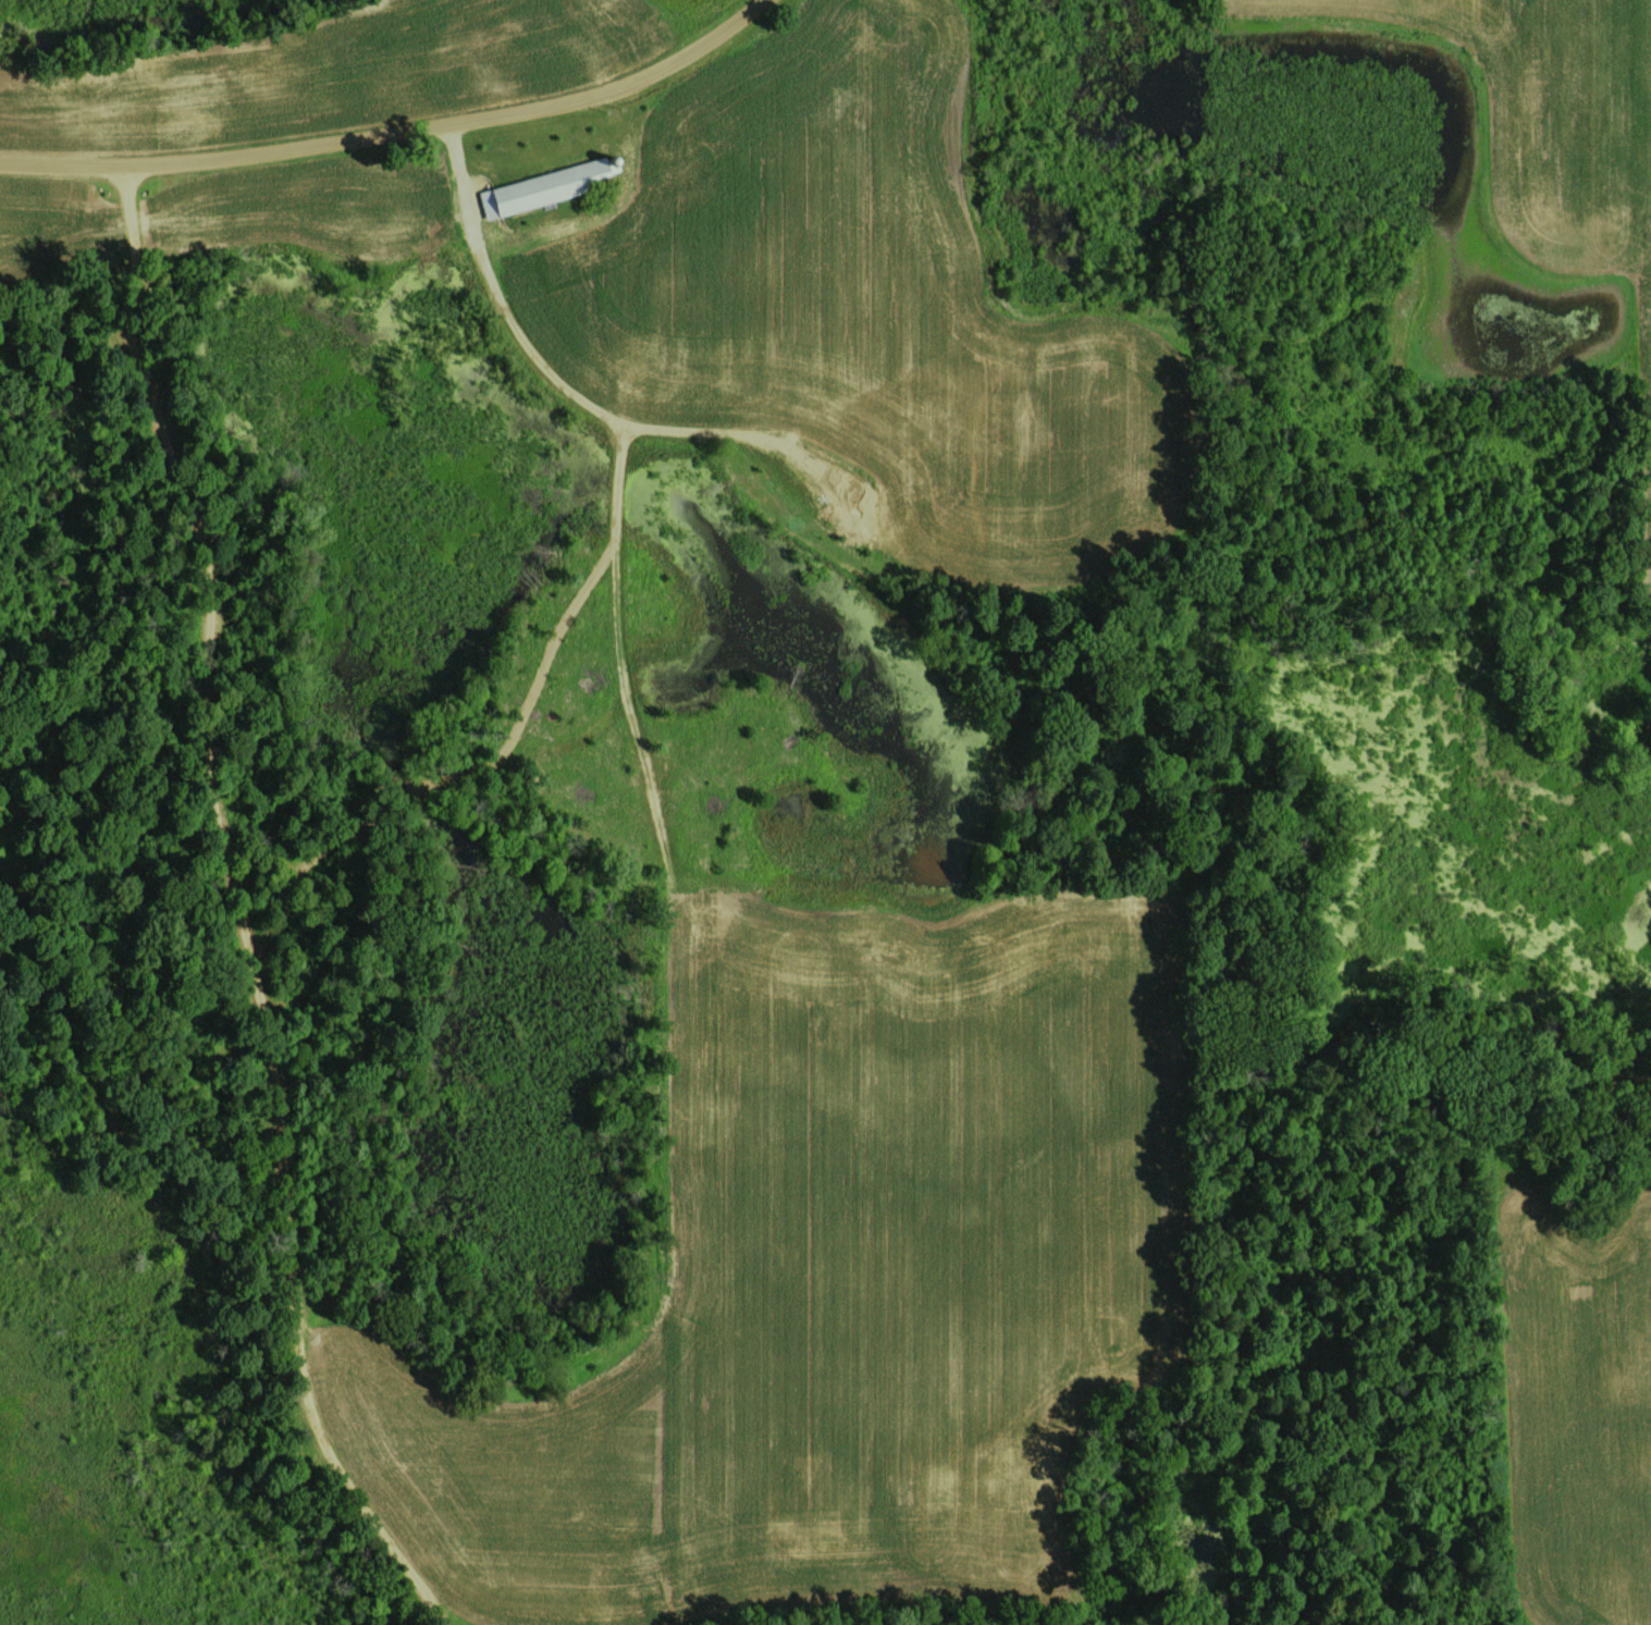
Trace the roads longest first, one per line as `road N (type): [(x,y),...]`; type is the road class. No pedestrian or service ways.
road 1 (residential): [(759,0),(686,54),(594,95),(201,160),(0,160)]

